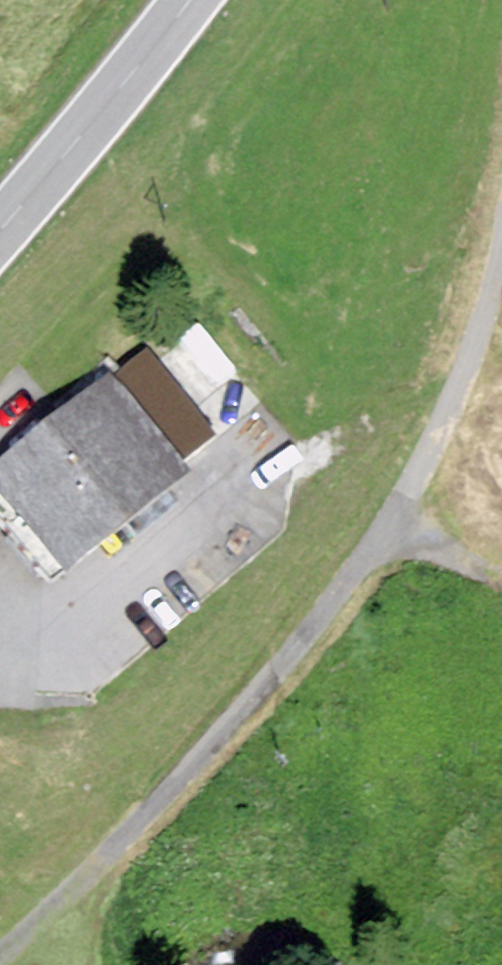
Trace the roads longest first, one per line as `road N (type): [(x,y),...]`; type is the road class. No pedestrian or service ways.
road 1 (unclassified): [(0,951),(65,895),(273,676),(386,529),(445,419),(482,325),(501,243)]
road 2 (primary): [(0,227),(183,0)]
road 3 (track): [(386,529),(501,579)]

